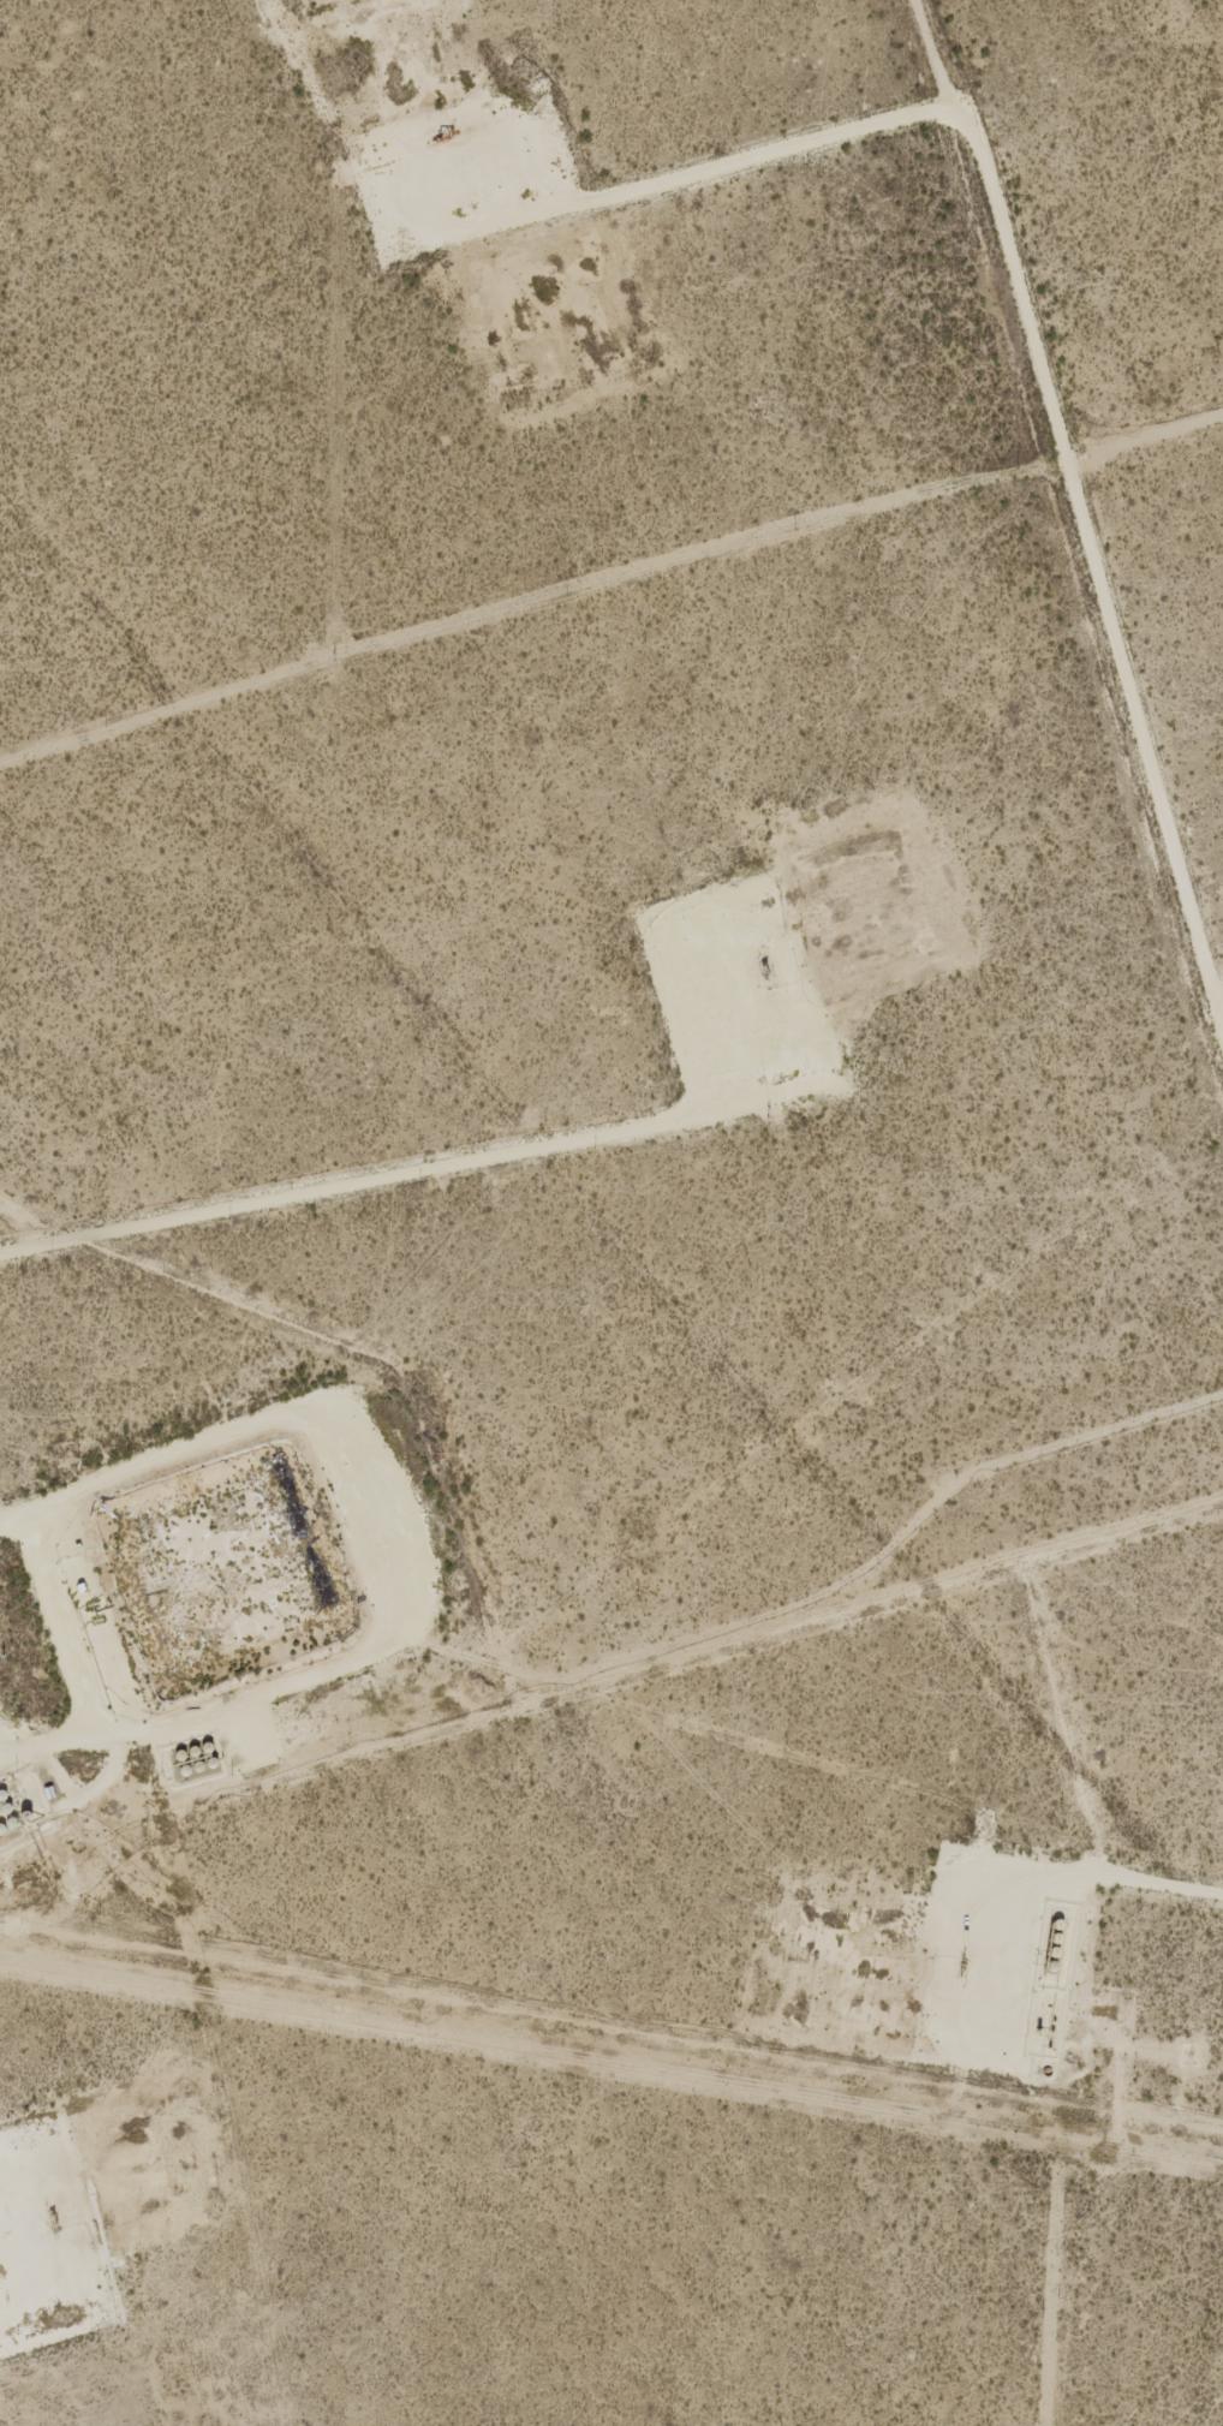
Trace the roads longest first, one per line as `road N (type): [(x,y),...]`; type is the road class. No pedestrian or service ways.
road 1 (track): [(399,255),(951,101),(1222,1055)]

